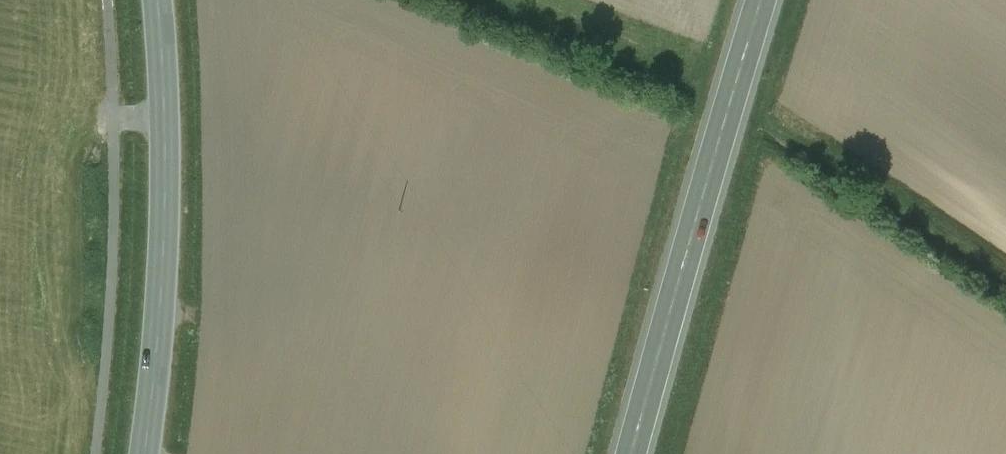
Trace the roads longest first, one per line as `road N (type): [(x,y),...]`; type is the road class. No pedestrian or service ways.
road 1 (secondary): [(760,0),(631,453)]
road 2 (primary): [(157,0),(163,233),(144,453)]

